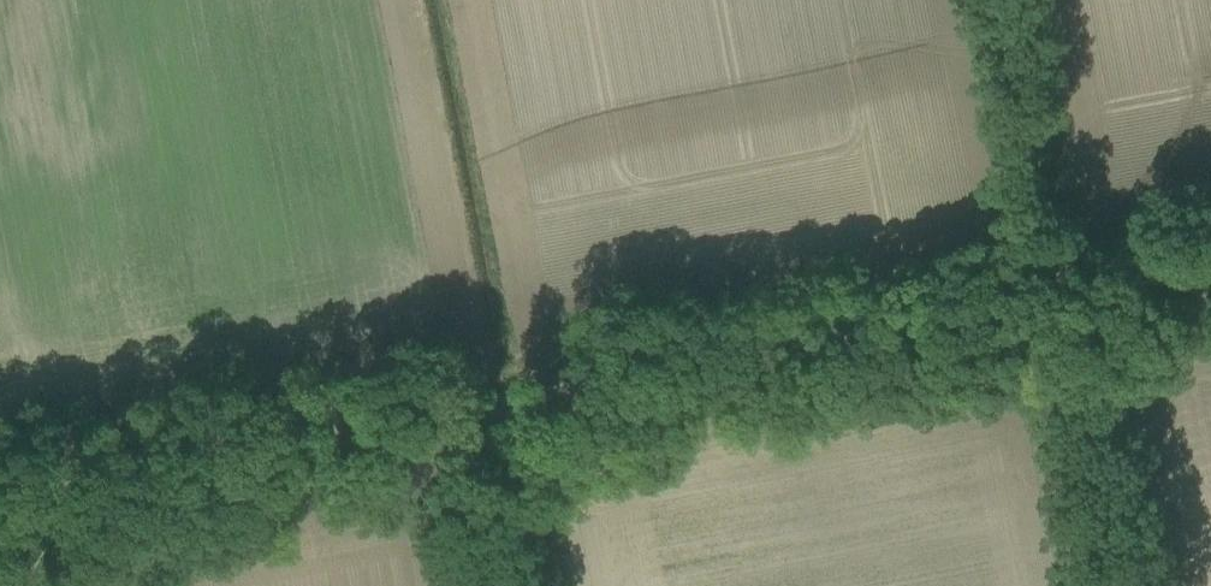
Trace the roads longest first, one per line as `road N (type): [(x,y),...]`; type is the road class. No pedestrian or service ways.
road 1 (track): [(0,503),(1061,295)]
road 2 (track): [(1061,295),(1006,0)]
road 3 (track): [(1061,295),(1117,585)]
road 4 (track): [(453,413),(486,585)]
road 5 (track): [(1061,295),(1210,265)]

